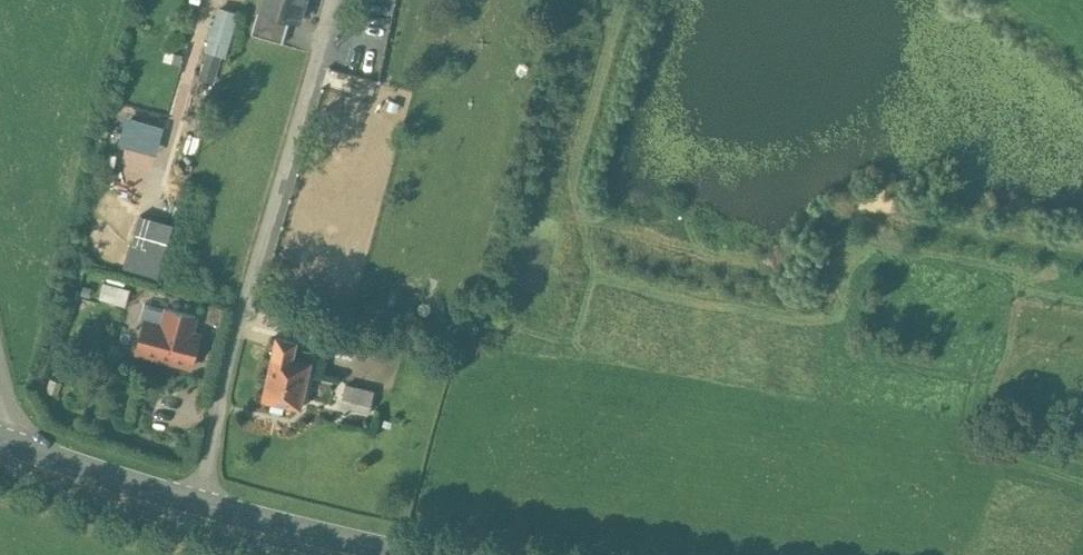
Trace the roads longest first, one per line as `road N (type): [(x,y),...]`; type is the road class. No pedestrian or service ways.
road 1 (residential): [(333,0),(193,500)]
road 2 (tertiary): [(193,500),(402,554)]
road 3 (tertiary): [(14,442),(193,500)]

